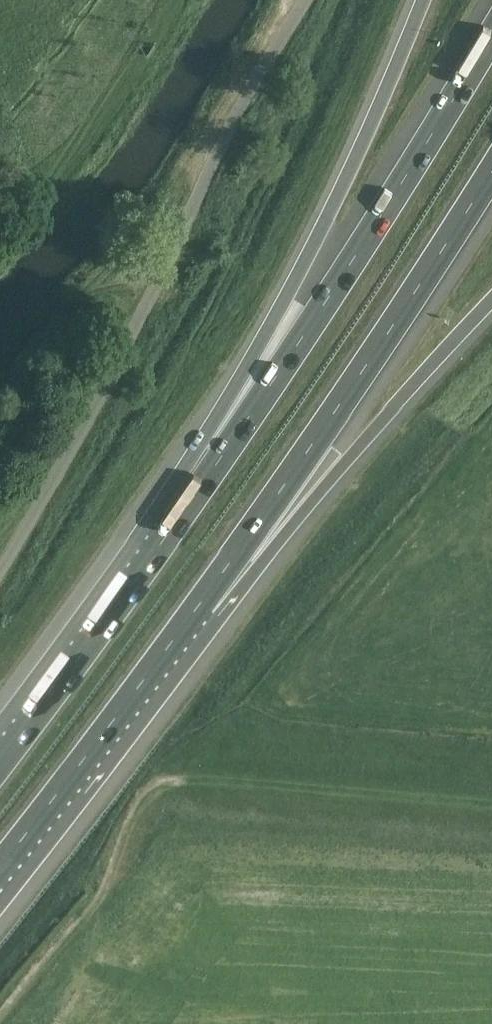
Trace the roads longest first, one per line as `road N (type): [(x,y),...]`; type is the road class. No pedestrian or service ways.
road 1 (motorway): [(491,32),(402,183),(179,519)]
road 2 (motorway): [(423,0),(352,168),(179,519)]
road 3 (motorway): [(198,606),(491,170)]
road 4 (motorway): [(198,606),(491,307)]
road 5 (motorway): [(0,861),(198,606)]
road 6 (motorway): [(179,519),(0,763)]

